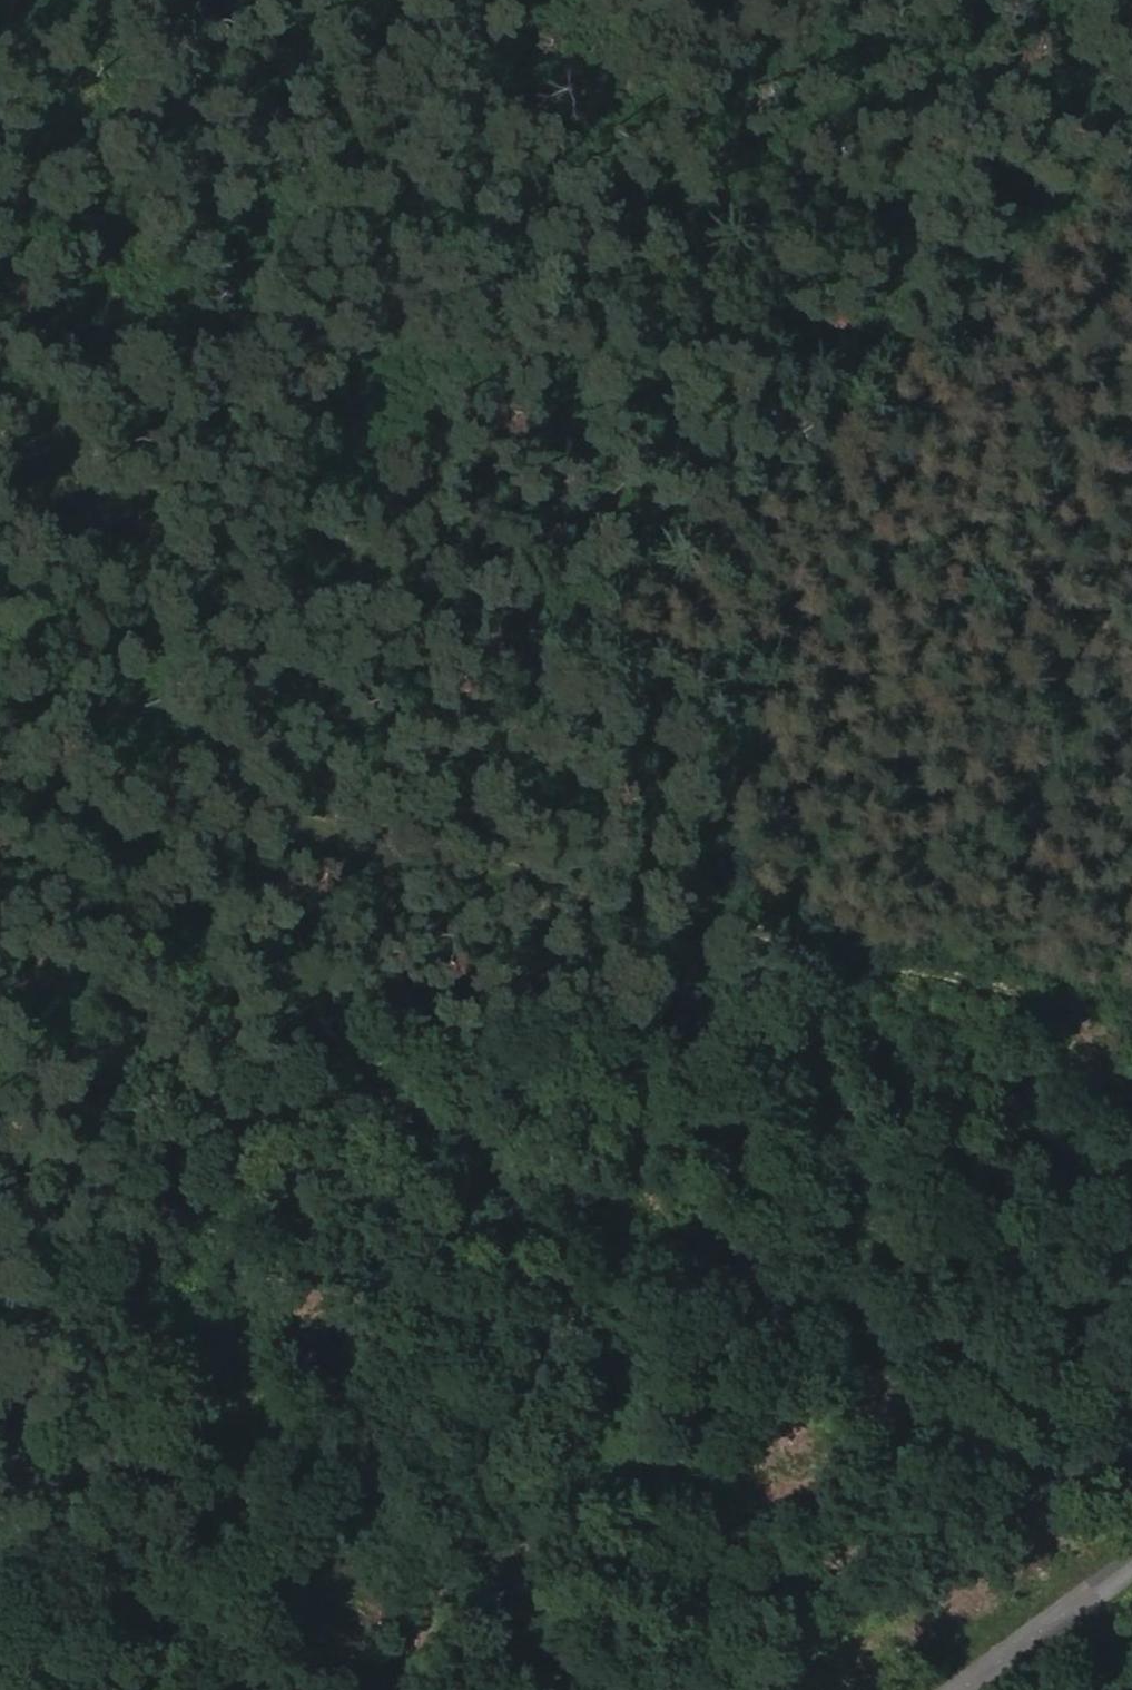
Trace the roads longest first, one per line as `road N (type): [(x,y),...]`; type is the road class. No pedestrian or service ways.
road 1 (tertiary): [(1131,1577),(978,1689)]

